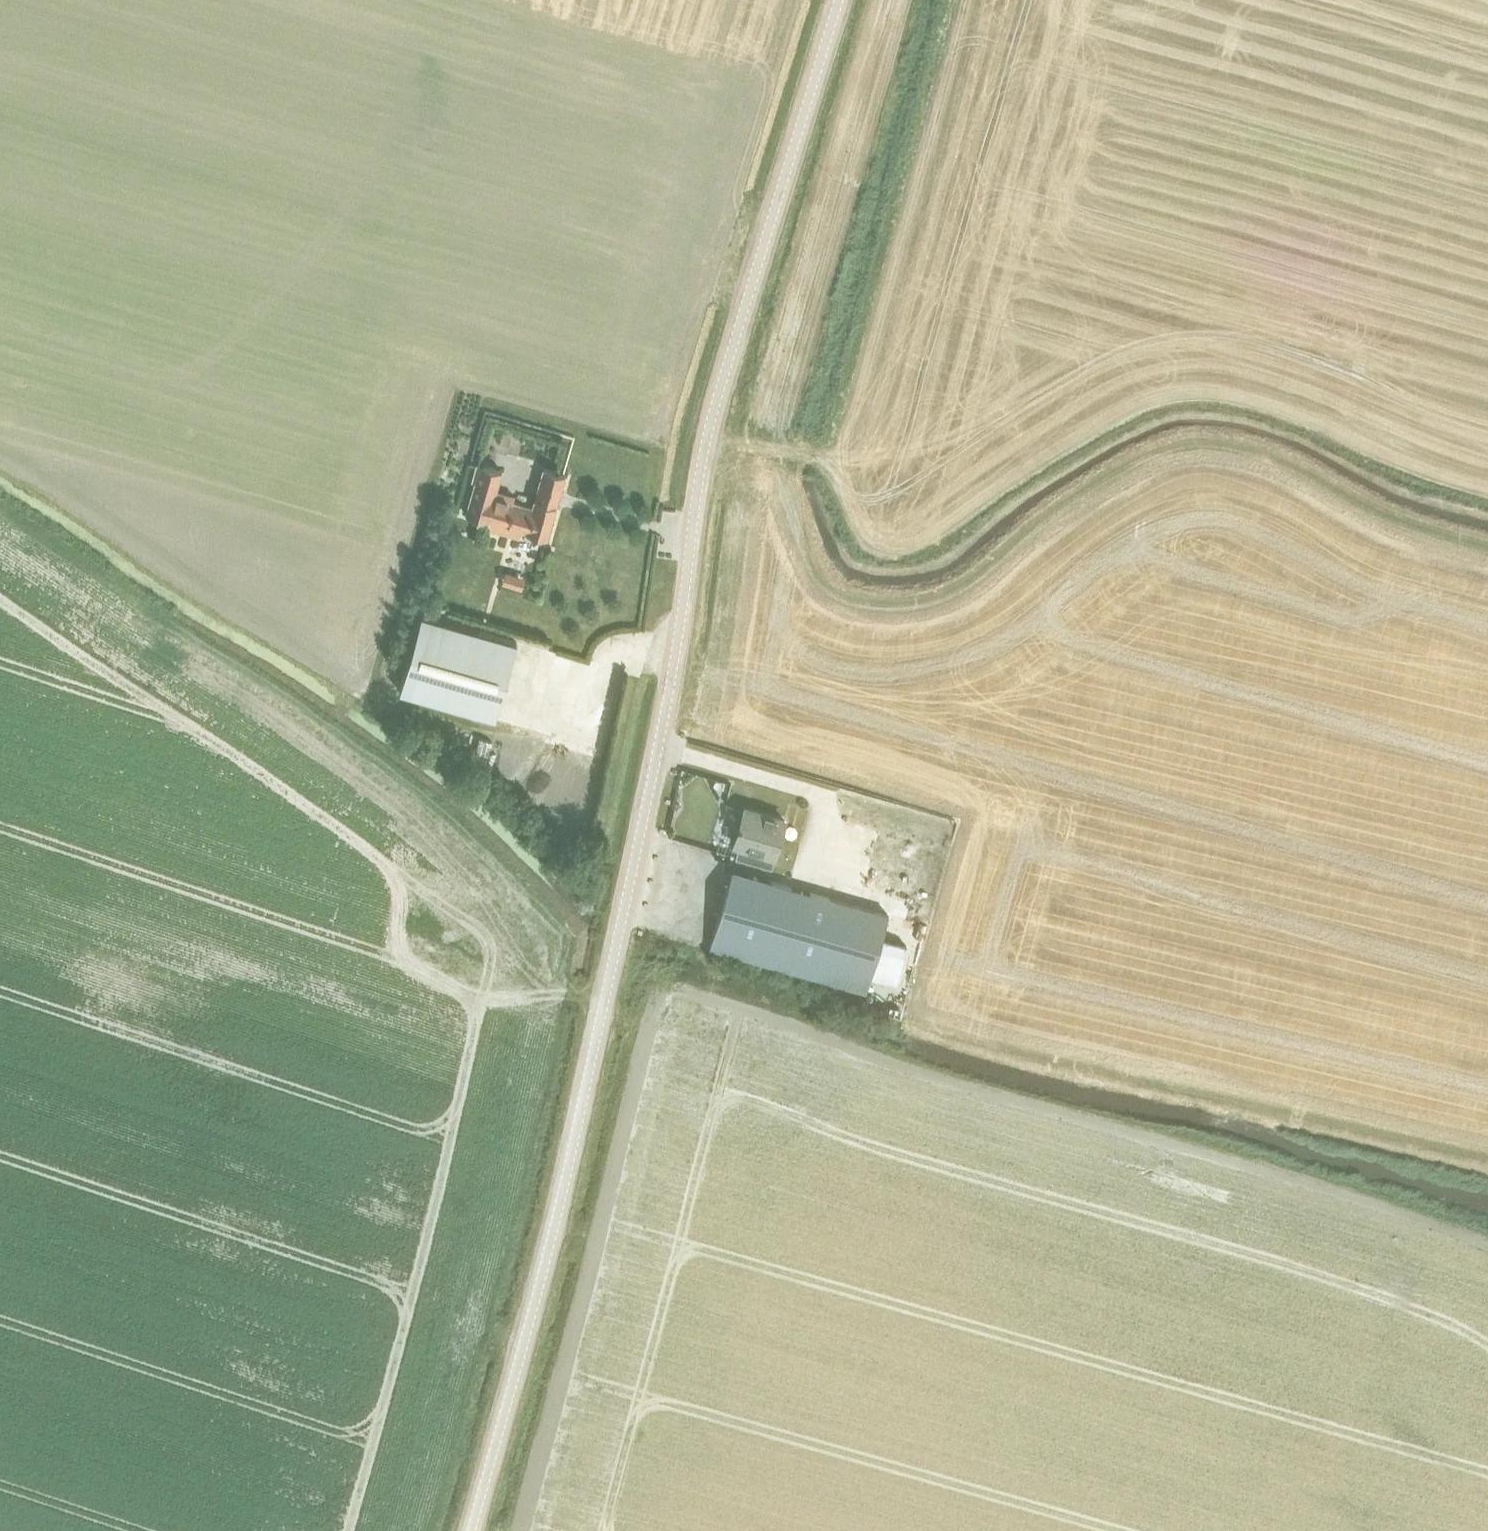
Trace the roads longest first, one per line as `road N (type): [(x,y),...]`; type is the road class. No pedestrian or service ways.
road 1 (unclassified): [(468,1530),(570,1162),(670,684),(715,401),(838,0)]

